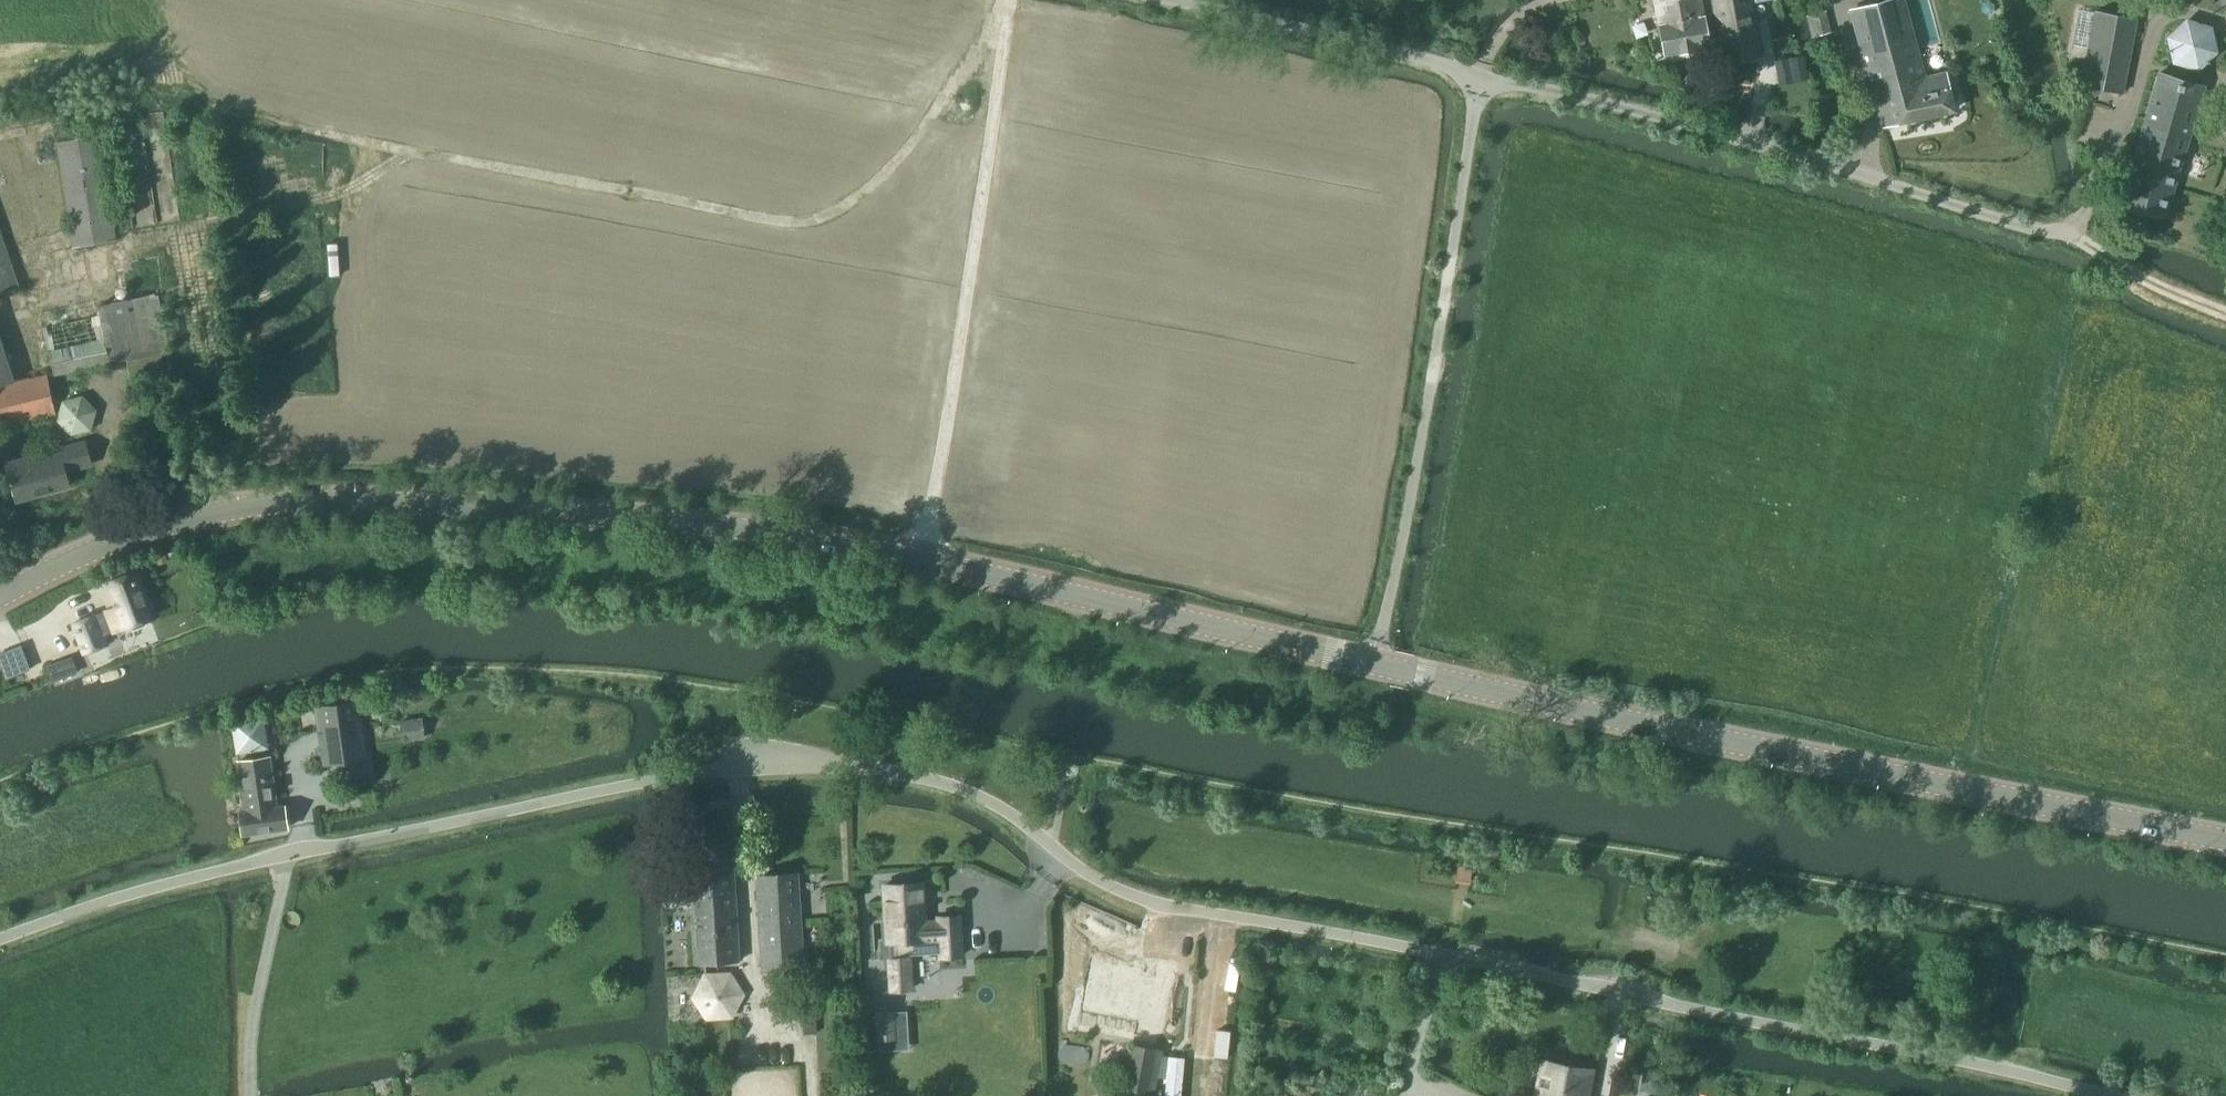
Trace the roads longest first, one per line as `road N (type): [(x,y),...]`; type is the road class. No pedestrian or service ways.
road 1 (unclassified): [(2106,1095),(1475,960),(1155,904),(1085,872),(980,796),(840,768),(661,779),(148,889),(0,939)]
road 2 (secondary): [(1379,662),(853,549),(700,525),(404,503),(291,503),(166,528),(0,596)]
road 3 (track): [(146,240),(320,200),(428,153),(754,218),(828,215),(870,187),(921,131),(963,78),(1004,0)]
road 4 (secondary): [(2225,843),(1379,662)]
road 5 (unclassified): [(1481,78),(2061,230)]
road 6 (unclassified): [(1481,78),(1379,662)]
road 7 (unclassified): [(1166,0),(1481,78)]
road 8 (track): [(2225,318),(2098,259),(2061,230)]
road 9 (track): [(749,978),(832,1095)]

